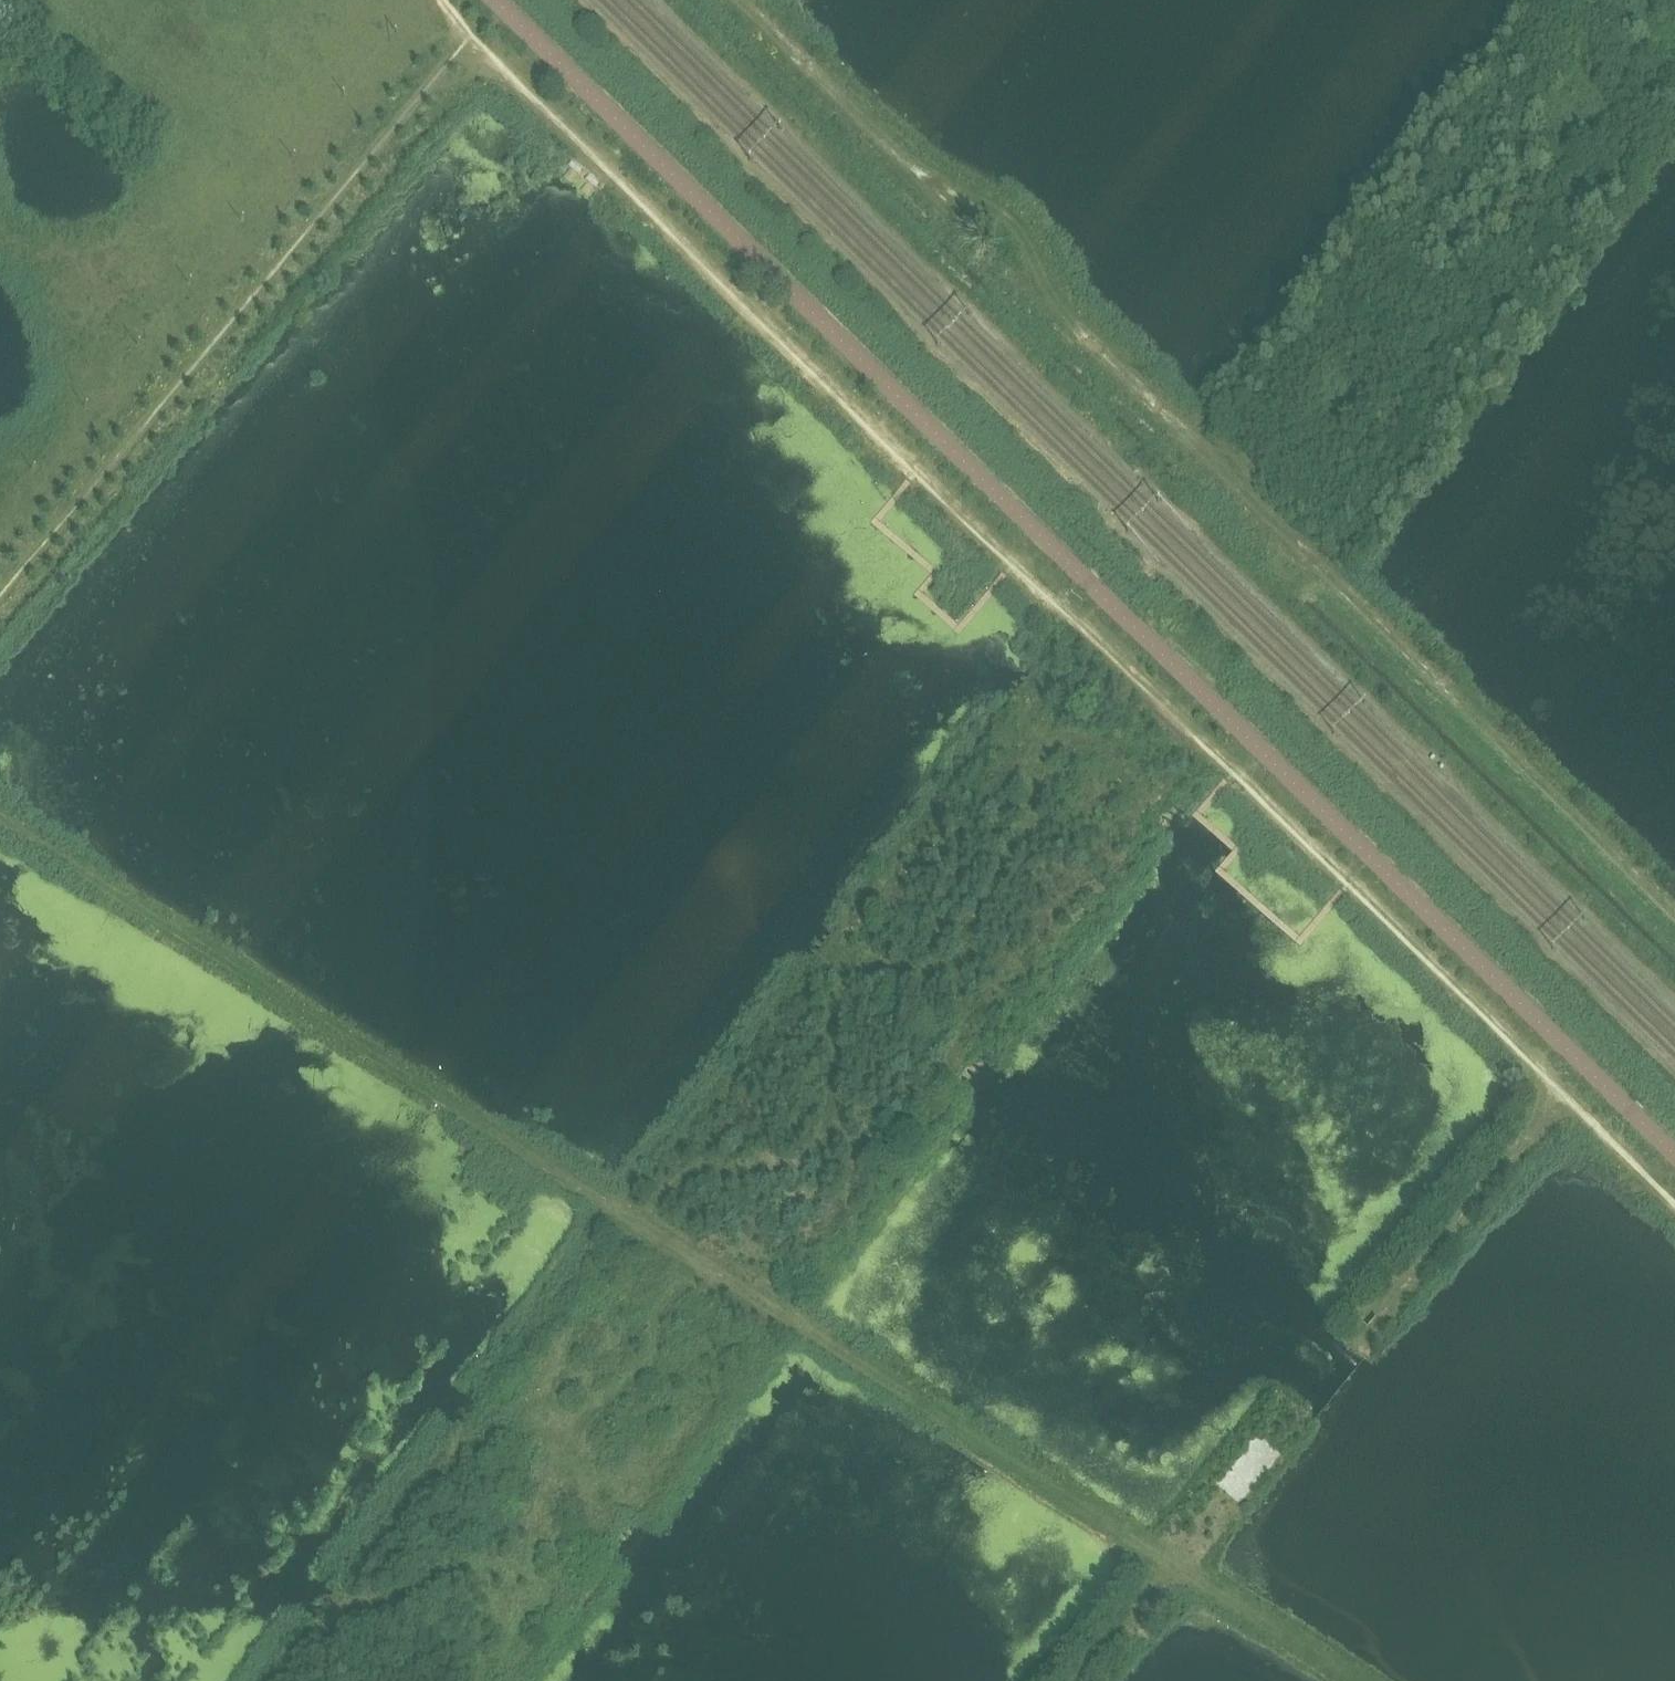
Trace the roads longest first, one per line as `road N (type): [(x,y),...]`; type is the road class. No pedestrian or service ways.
road 1 (track): [(0,820),(1346,1680)]
road 2 (track): [(0,596),(471,36)]

